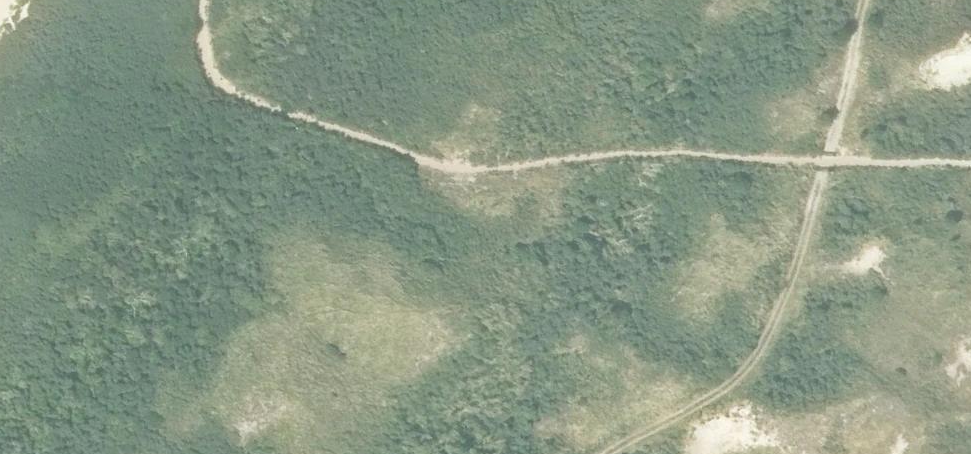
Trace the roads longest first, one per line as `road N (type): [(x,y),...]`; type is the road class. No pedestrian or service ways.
road 1 (track): [(608,453),(745,374),(782,313),(865,0)]

